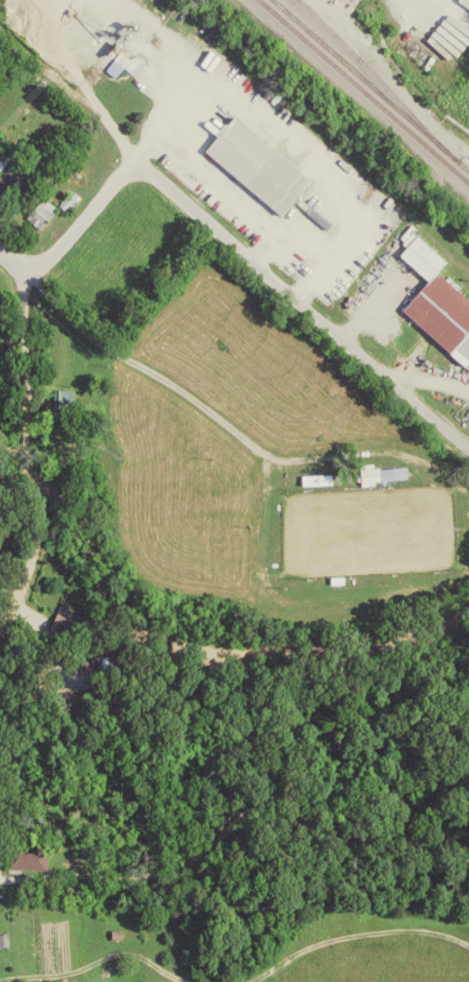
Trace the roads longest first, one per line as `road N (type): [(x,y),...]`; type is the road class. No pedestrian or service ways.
road 1 (residential): [(468,449),(161,178),(133,169)]
road 2 (residential): [(25,447),(20,284)]
road 3 (residential): [(0,624),(31,555),(32,483)]
road 4 (residential): [(133,169),(47,260)]

